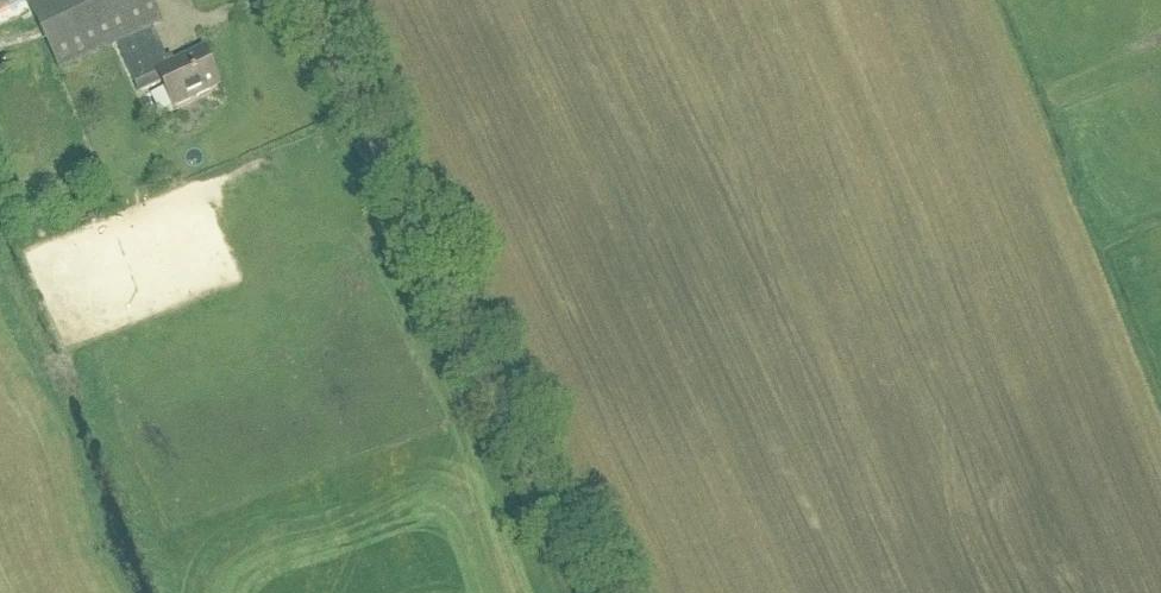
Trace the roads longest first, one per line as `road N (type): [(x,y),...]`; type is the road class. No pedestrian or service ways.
road 1 (tertiary): [(593,592),(313,0)]

